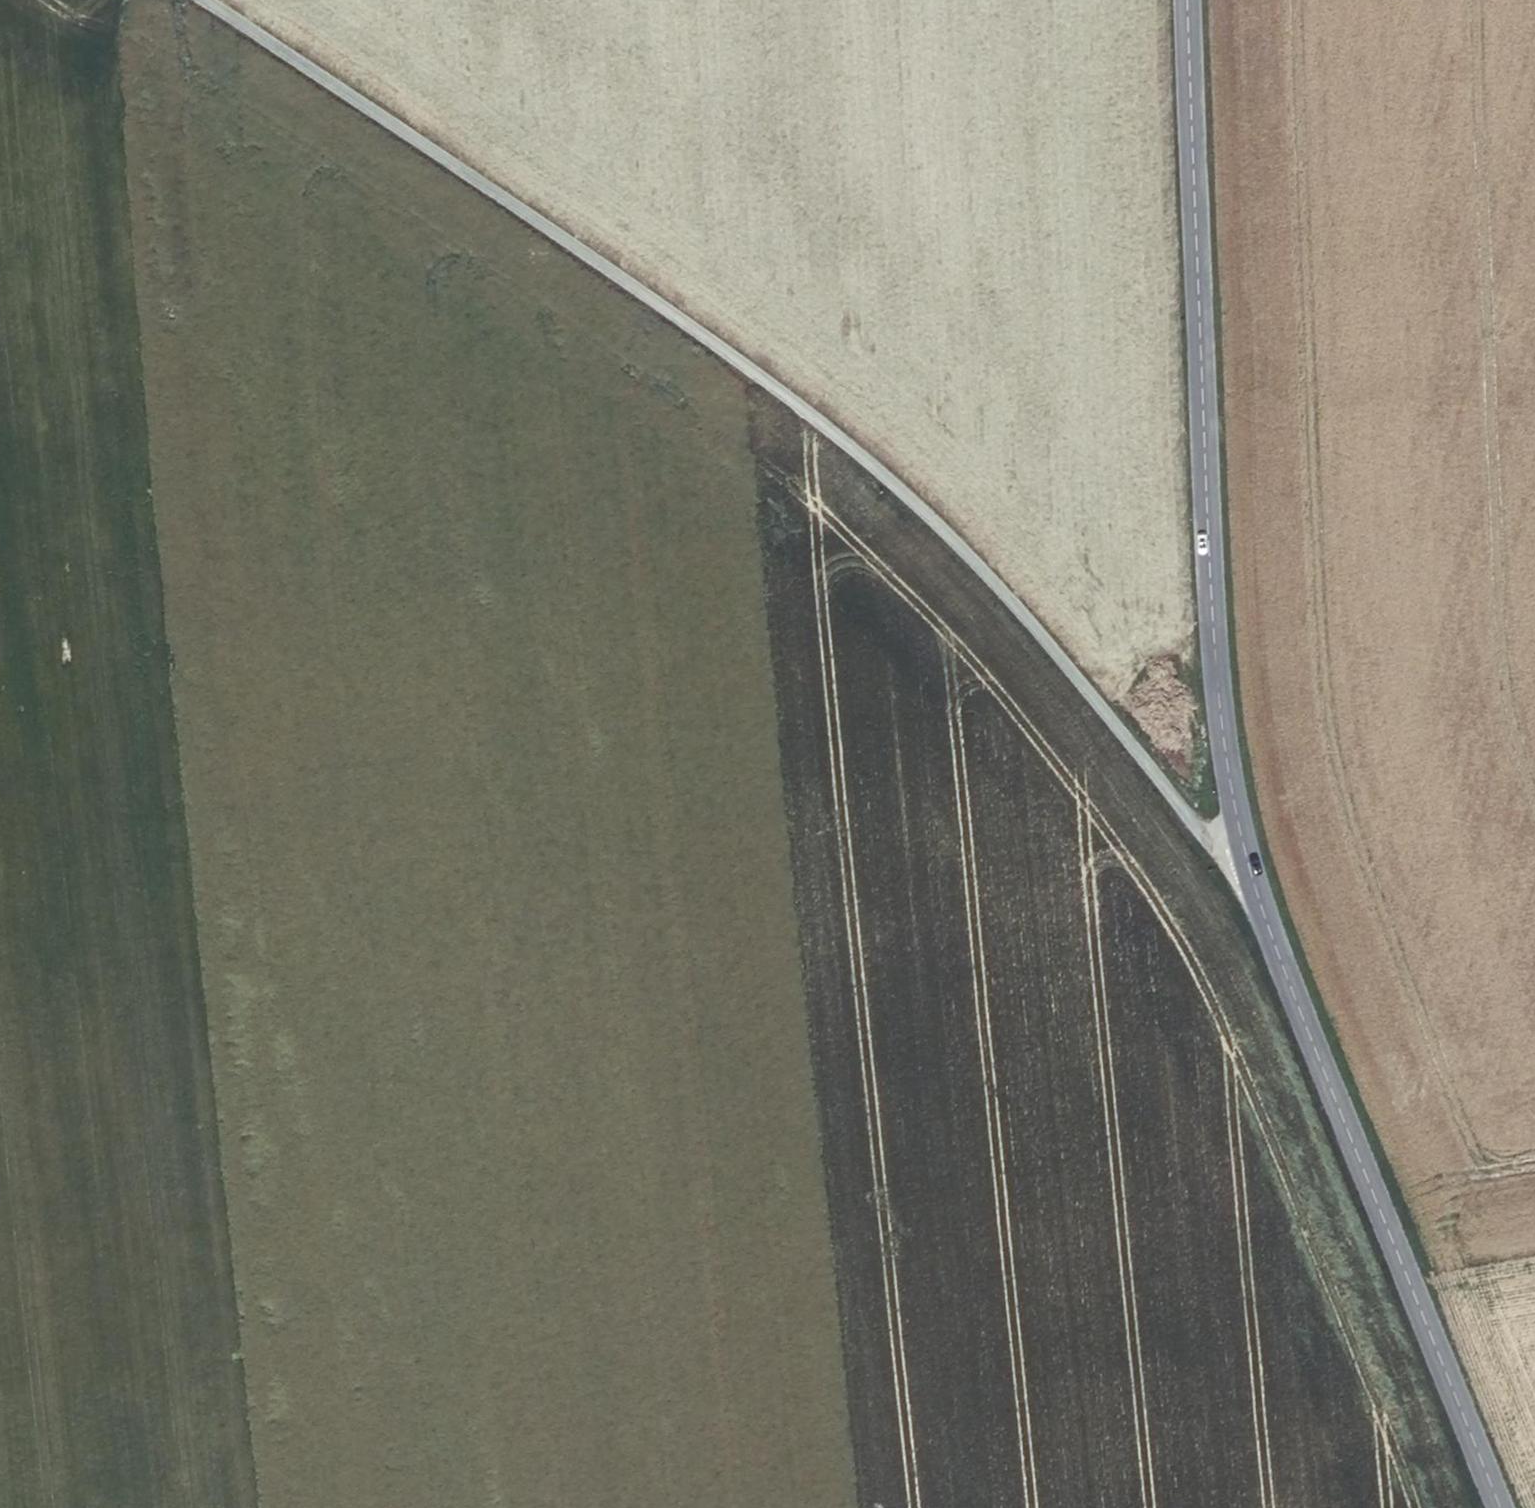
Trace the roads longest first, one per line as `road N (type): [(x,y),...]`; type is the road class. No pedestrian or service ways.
road 1 (unclassified): [(1242,905),(1054,655),(895,484),(684,323),(198,0)]
road 2 (tertiary): [(1242,905),(1197,668),(1177,0)]
road 3 (tertiary): [(1498,1507),(1242,905)]

